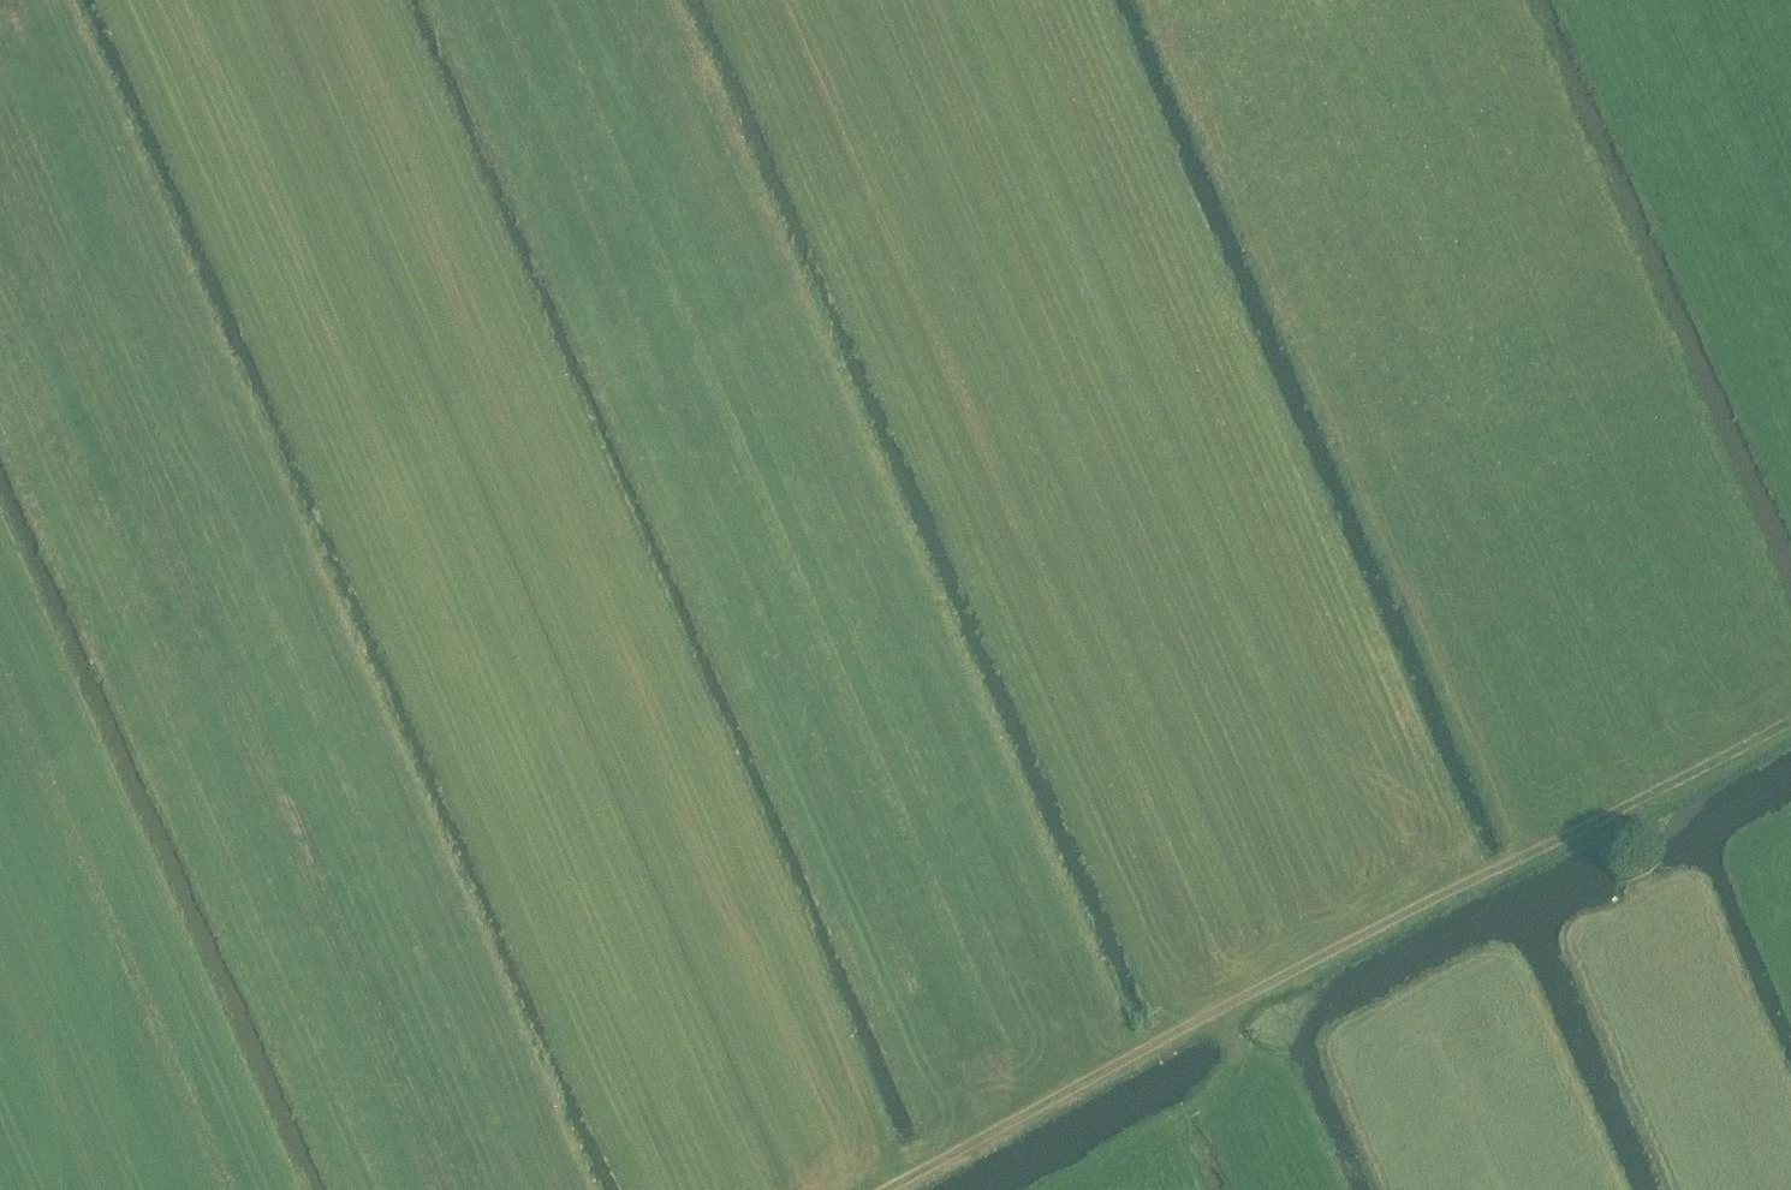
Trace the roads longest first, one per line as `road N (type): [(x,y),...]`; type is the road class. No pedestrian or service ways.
road 1 (track): [(888,1189),(1218,1008),(1790,720)]

